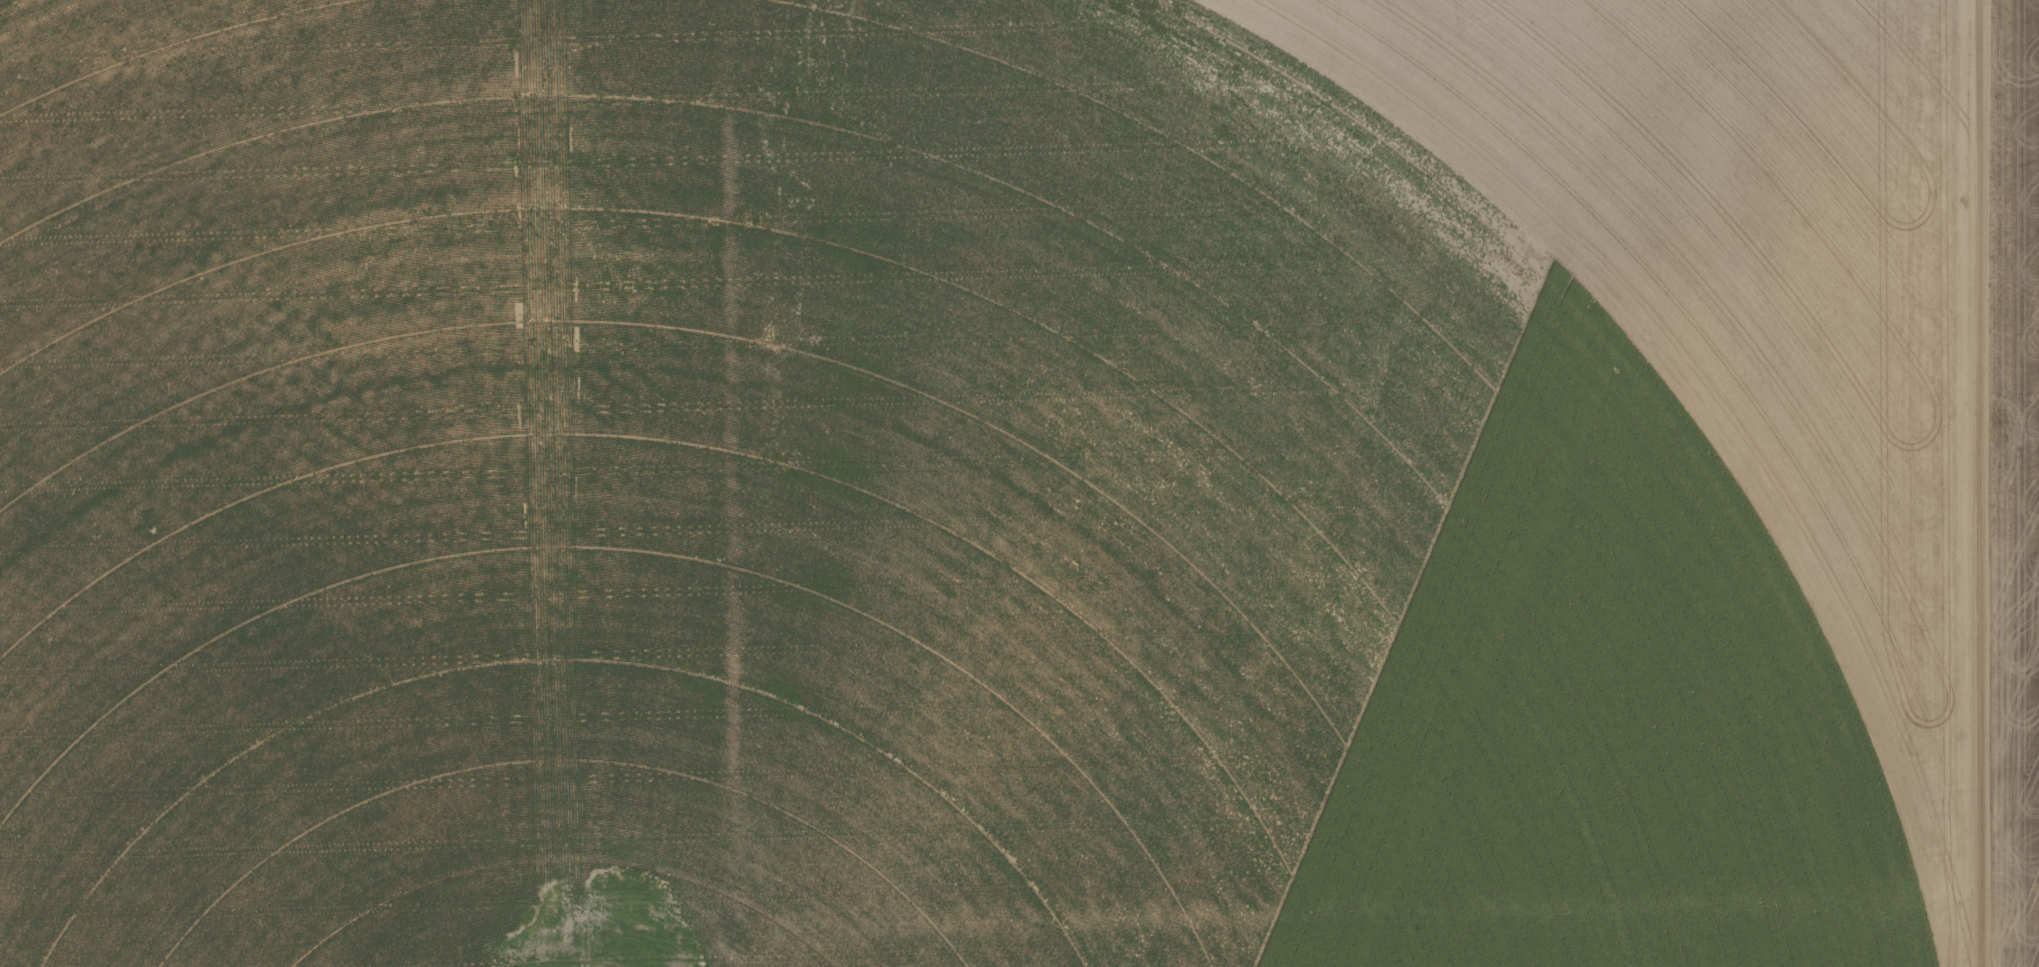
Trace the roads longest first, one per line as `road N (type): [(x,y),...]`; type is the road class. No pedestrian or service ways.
road 1 (residential): [(2005,966),(1973,0)]

